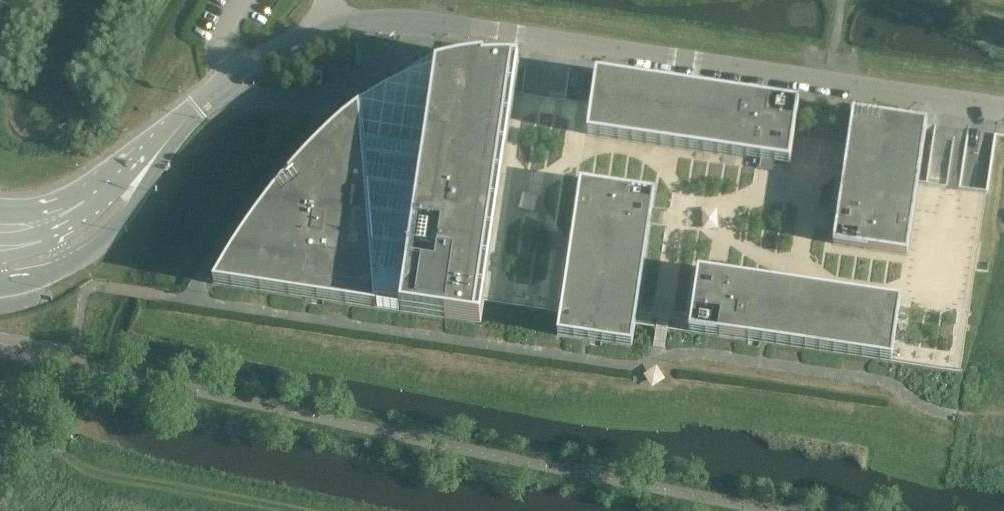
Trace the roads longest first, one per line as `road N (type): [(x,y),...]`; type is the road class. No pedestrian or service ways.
road 1 (unclassified): [(319,27),(434,23),(1003,105)]
road 2 (unclassified): [(0,285),(66,267),(109,238),(151,185),(179,126)]
road 3 (unclassified): [(319,27),(193,106),(179,126)]

